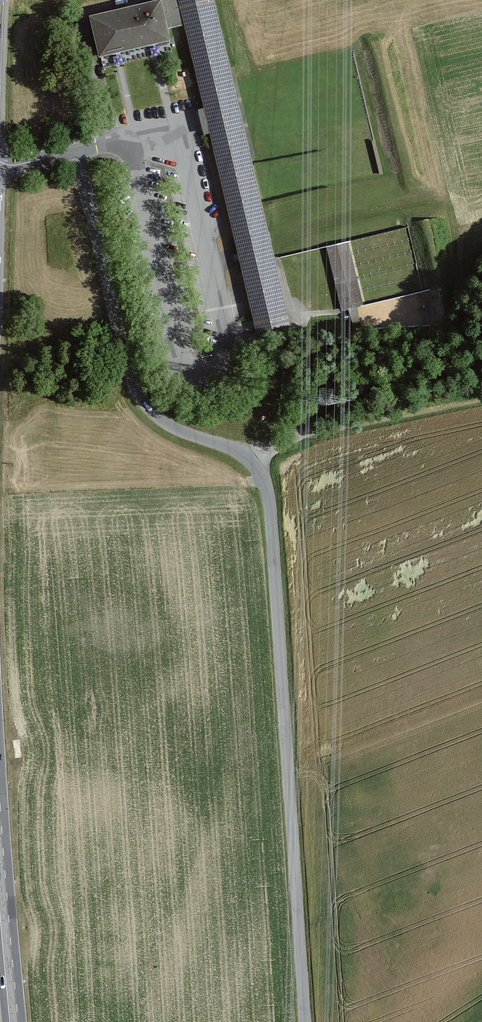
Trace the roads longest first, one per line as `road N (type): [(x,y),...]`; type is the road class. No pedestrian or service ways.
road 1 (unclassified): [(81,150),(122,363),(146,405),(256,466),(272,508),(305,1021)]
road 2 (secondary): [(0,847),(19,1021)]

